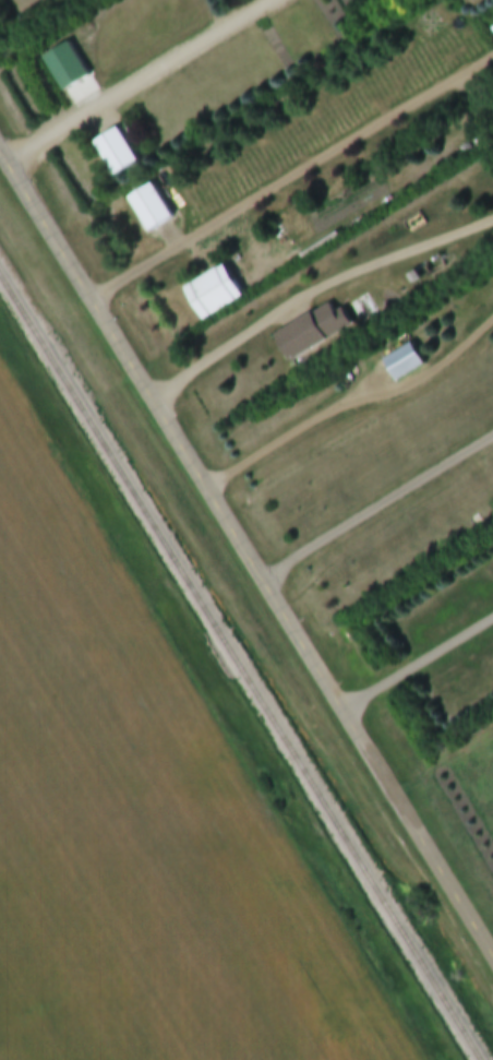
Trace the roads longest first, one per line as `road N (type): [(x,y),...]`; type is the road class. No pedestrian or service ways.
road 1 (residential): [(492,954),(0,150)]

